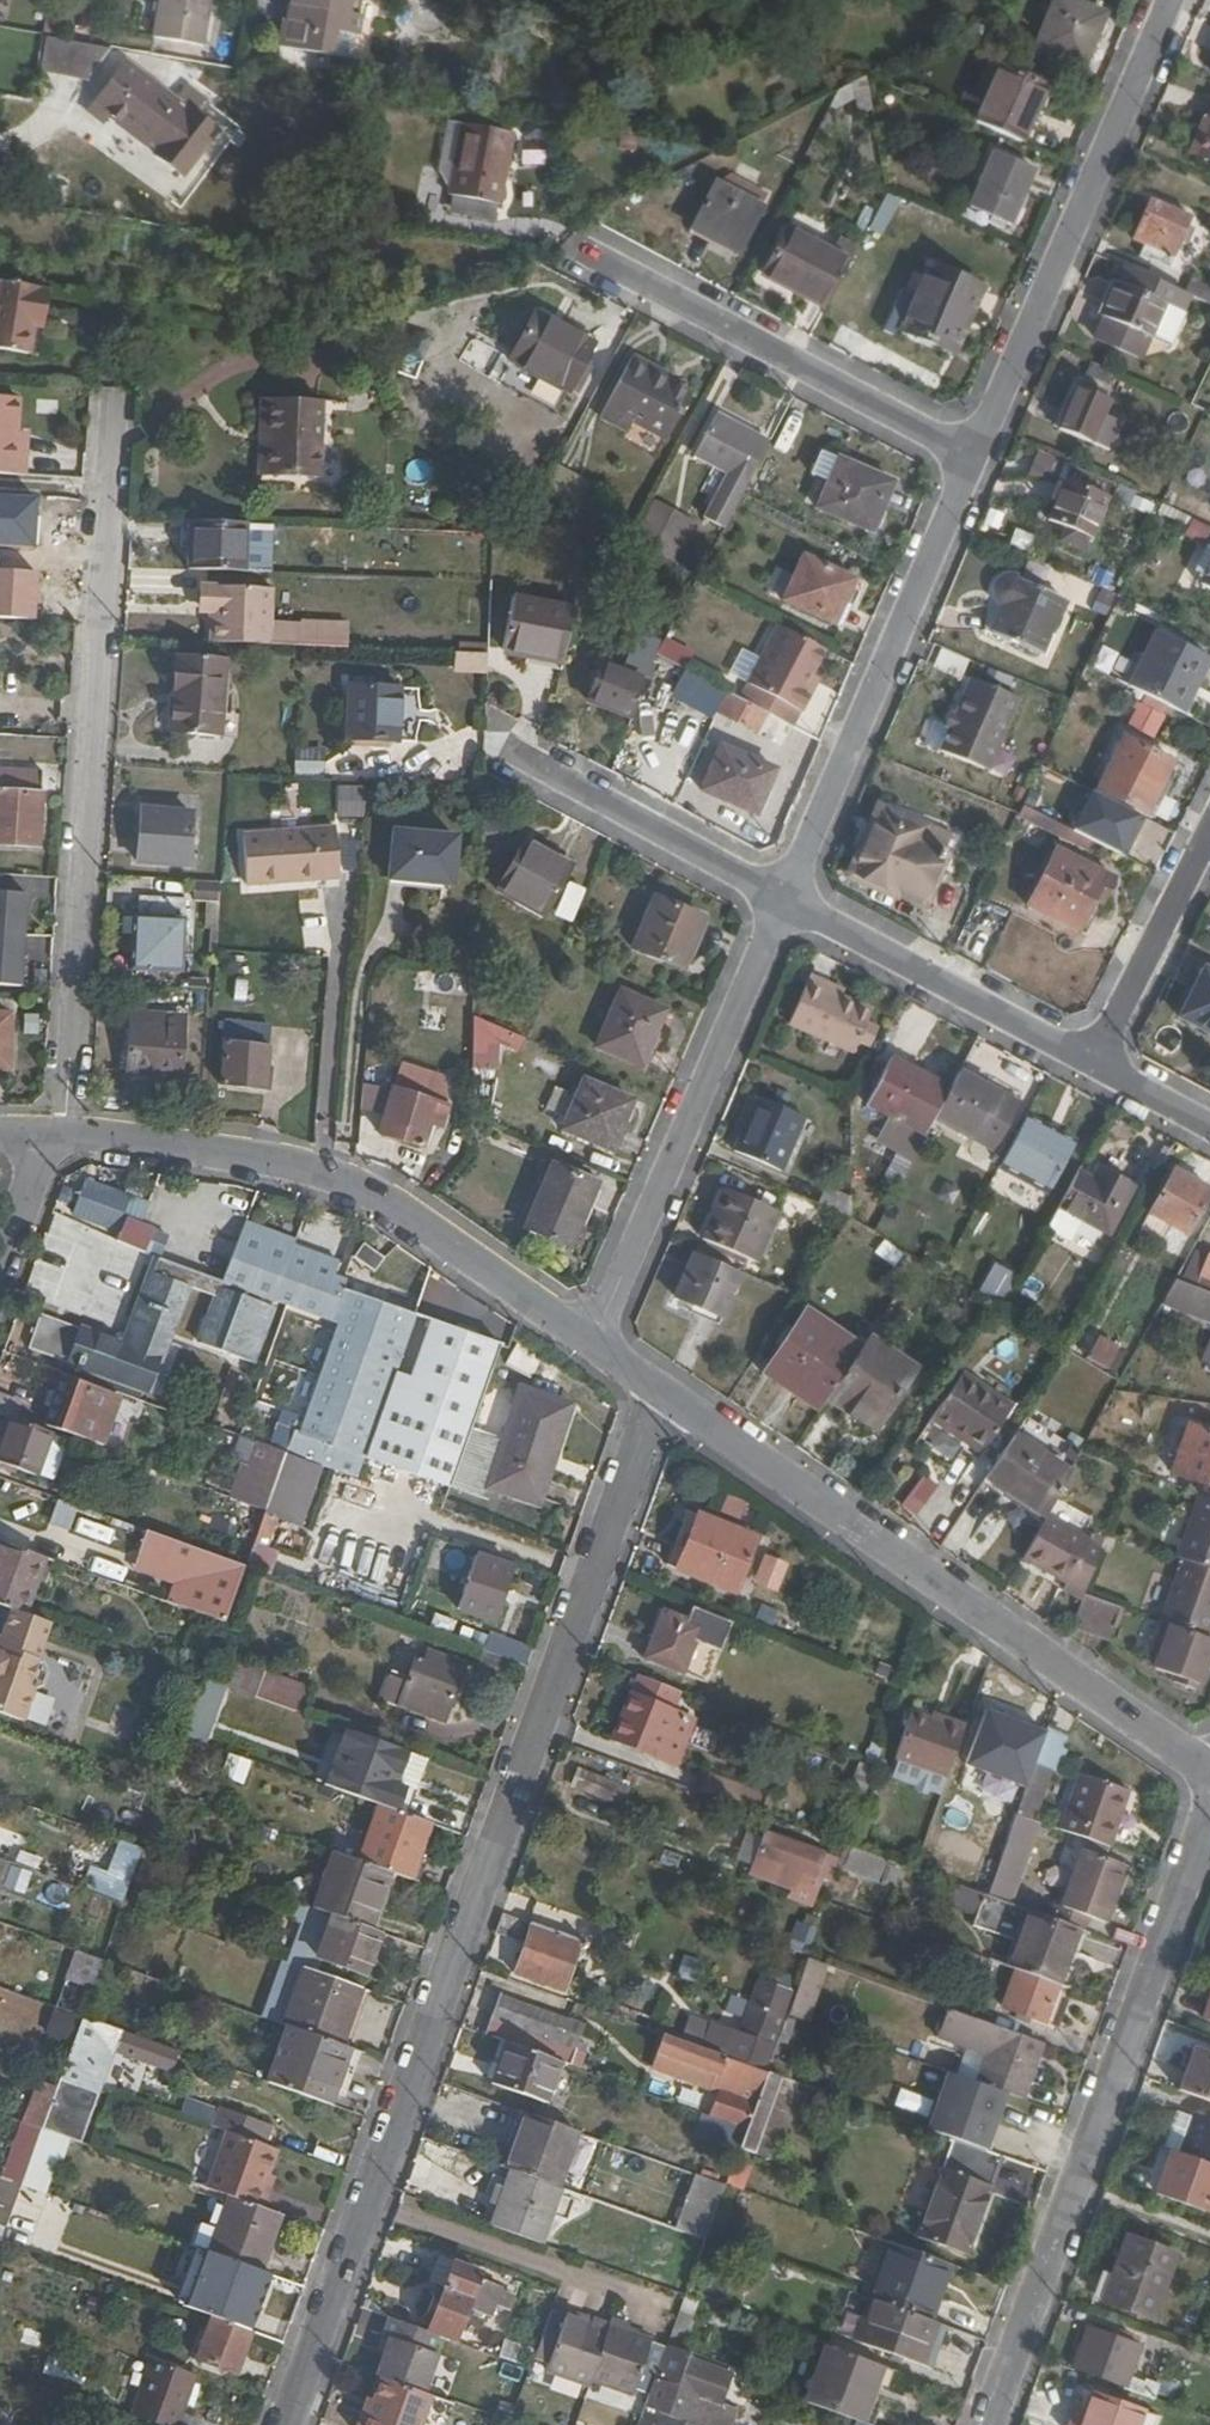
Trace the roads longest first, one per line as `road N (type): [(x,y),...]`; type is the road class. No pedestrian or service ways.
road 1 (residential): [(283,2424),(660,1390)]
road 2 (residential): [(113,398),(65,1132)]
road 3 (tertiary): [(660,1390),(1209,1771)]
road 4 (residential): [(1209,1813),(989,2424)]
road 5 (tertiary): [(65,1132),(328,1170),(374,1191),(593,1342)]
road 6 (residential): [(972,453),(1164,0)]
road 7 (residential): [(785,899),(972,453)]
road 8 (residential): [(785,899),(593,1342)]
road 9 (residential): [(972,453),(565,235)]
road 10 (residential): [(785,899),(1092,1064)]
road 11 (residential): [(505,741),(785,899)]
road 12 (residential): [(1092,1064),(1209,829)]
road 13 (residential): [(46,1132),(0,1259)]
road 14 (residential): [(1092,1064),(1209,1126)]

